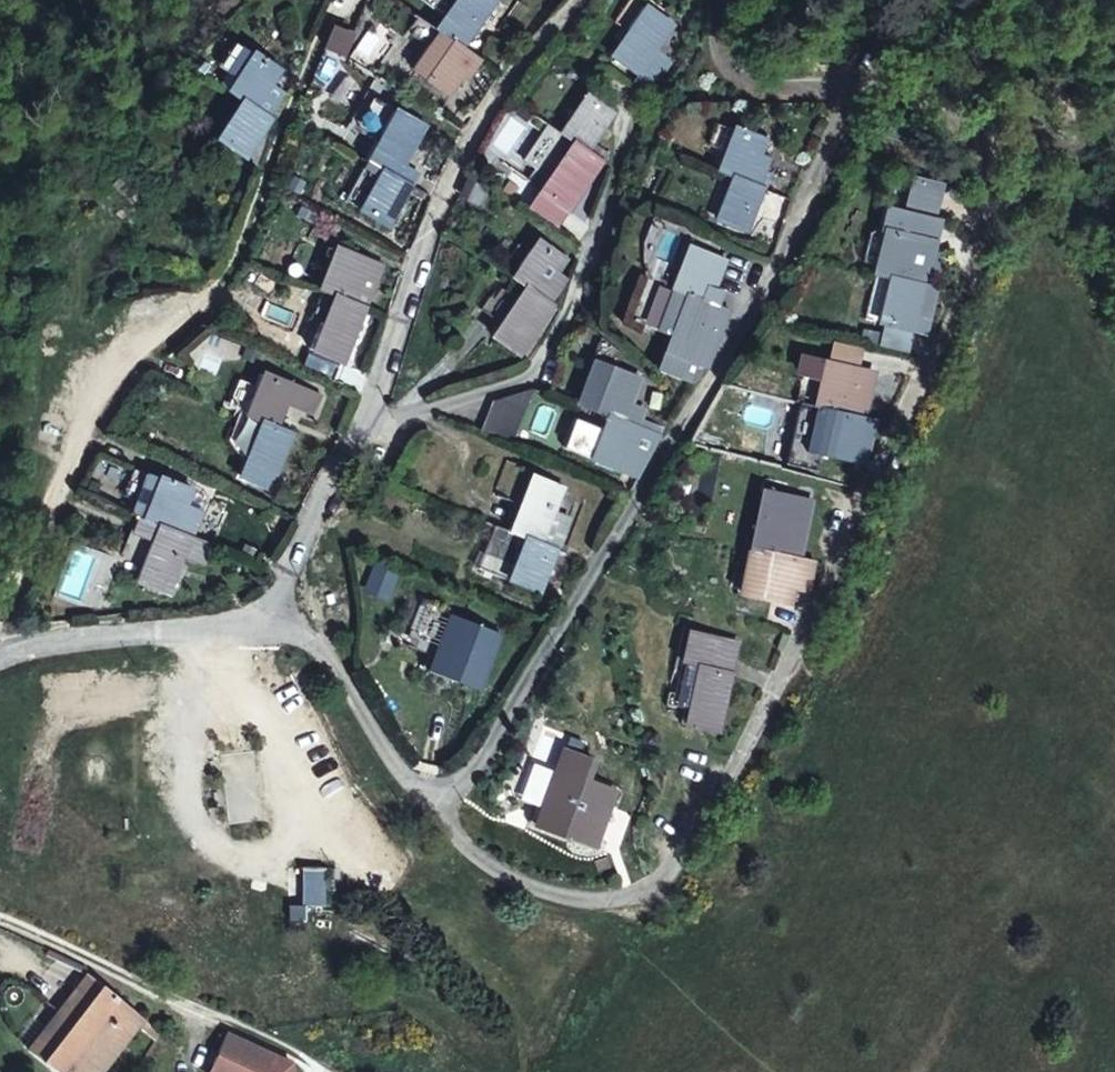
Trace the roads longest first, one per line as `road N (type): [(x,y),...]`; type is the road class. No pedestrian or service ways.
road 1 (residential): [(863,96),(898,104),(960,145),(985,190),(986,237),(970,288),(697,841),(661,876),(616,898),(567,896),(507,876),(459,839),(436,807)]
road 2 (residential): [(436,807),(474,762),(849,144),(863,96)]
road 3 (residential): [(259,624),(374,398),(442,194),(508,79),(576,0)]
road 4 (track): [(0,606),(114,402),(232,257),(338,0)]
road 5 (residential): [(436,807),(313,642),(259,624)]
road 6 (residential): [(0,657),(104,635),(259,624)]
road 7 (residential): [(718,0),(713,33),(719,53),(751,81),(863,96)]

